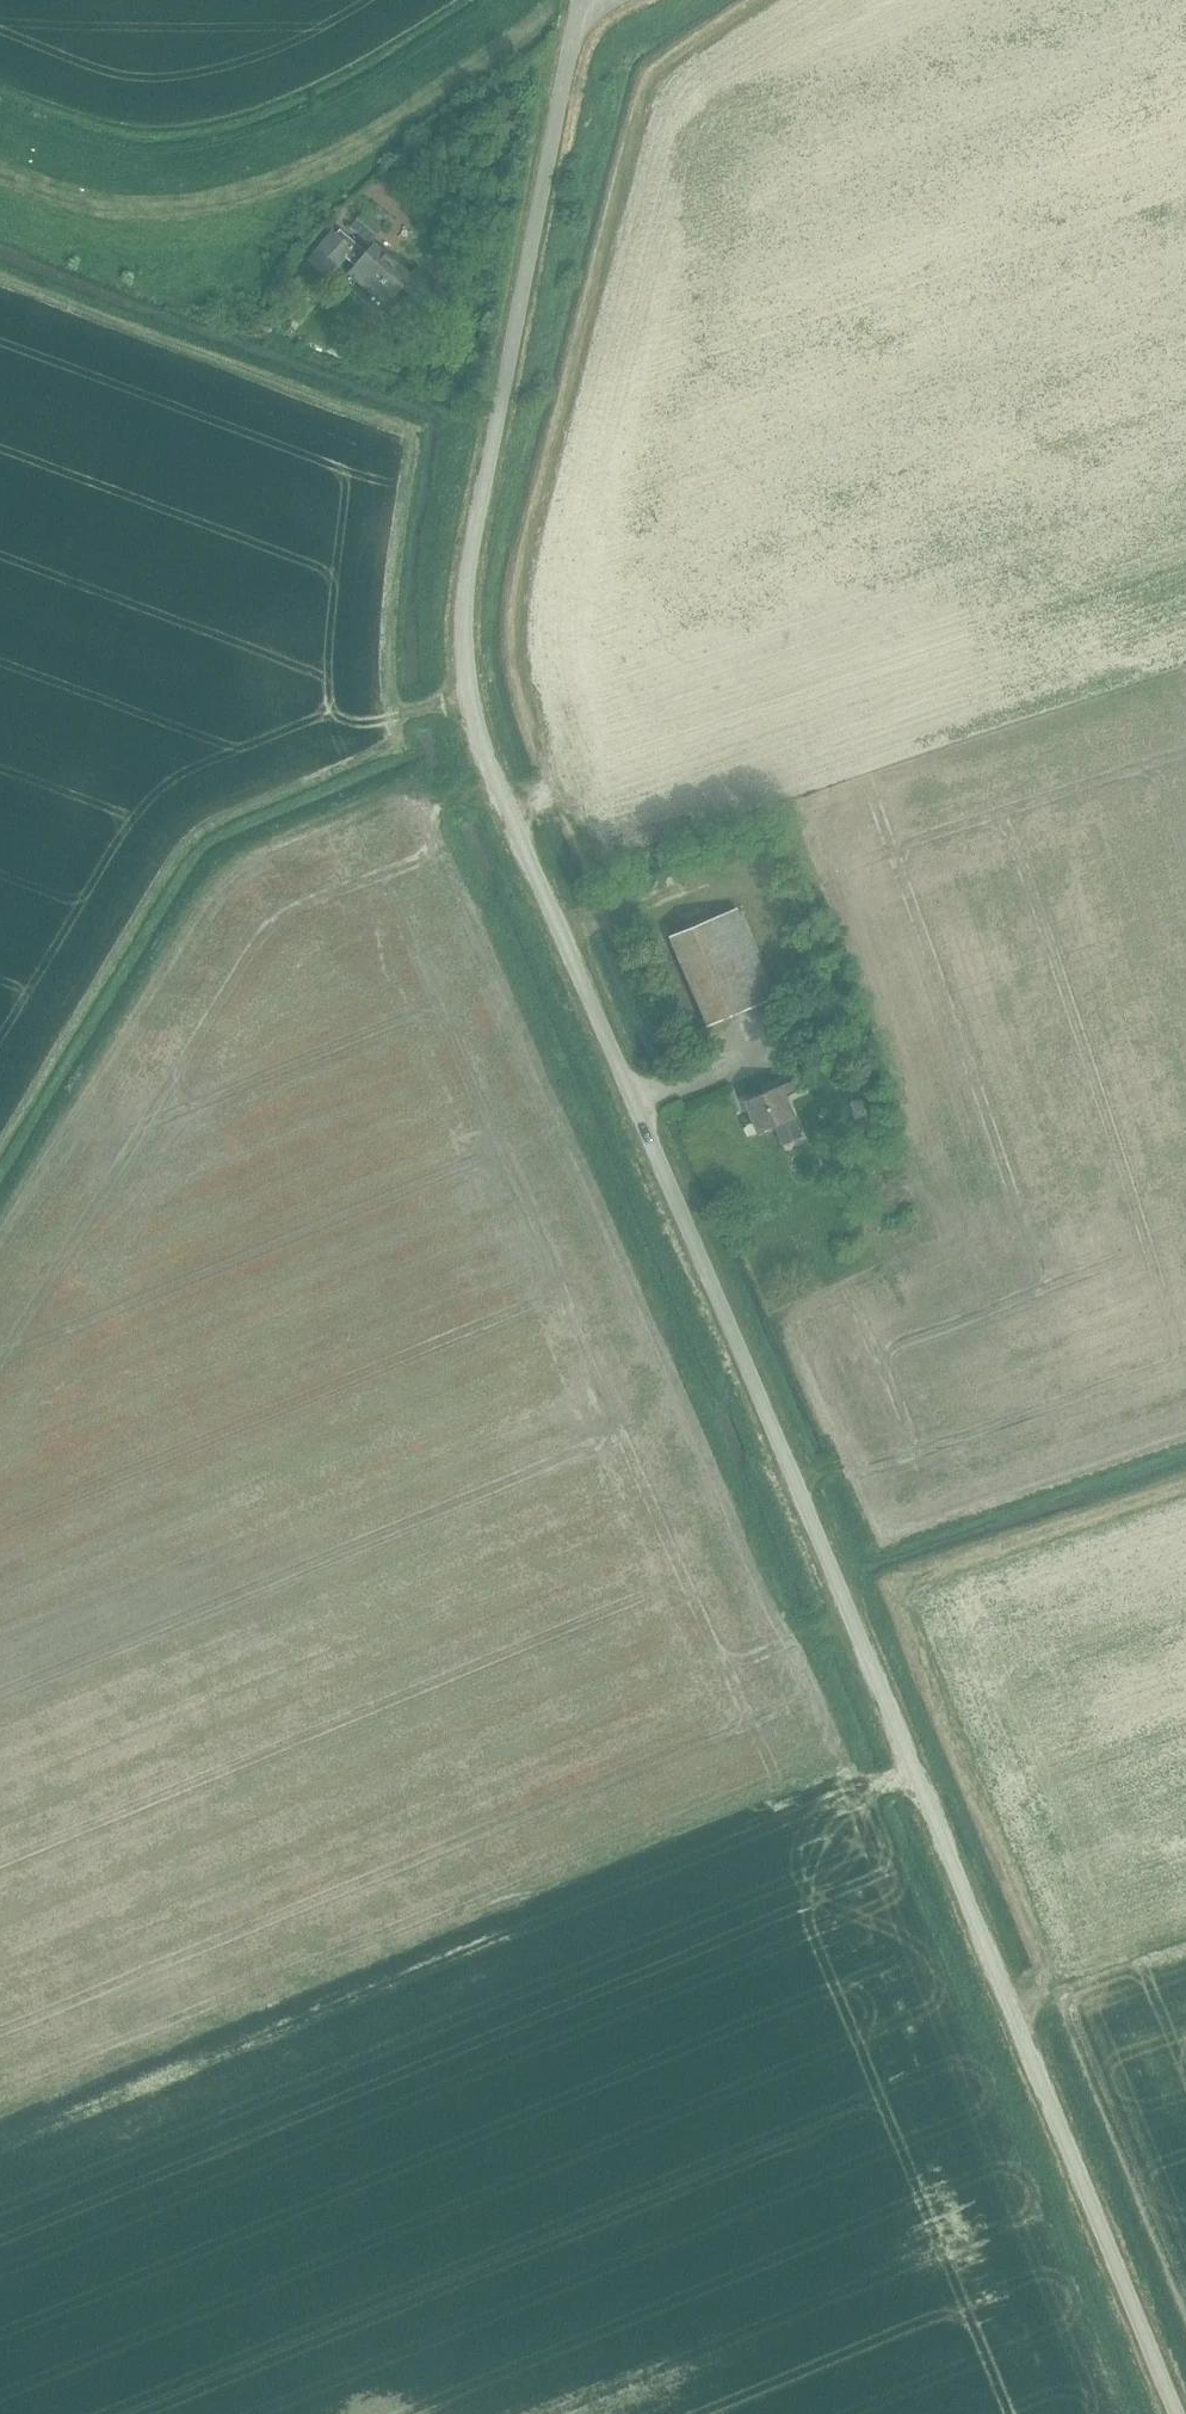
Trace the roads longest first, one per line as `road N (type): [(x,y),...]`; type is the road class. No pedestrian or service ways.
road 1 (unclassified): [(1174,2413),(902,1762),(466,760),(458,648),(578,0)]
road 2 (track): [(567,0),(346,146),(231,200),(75,209),(0,181)]

